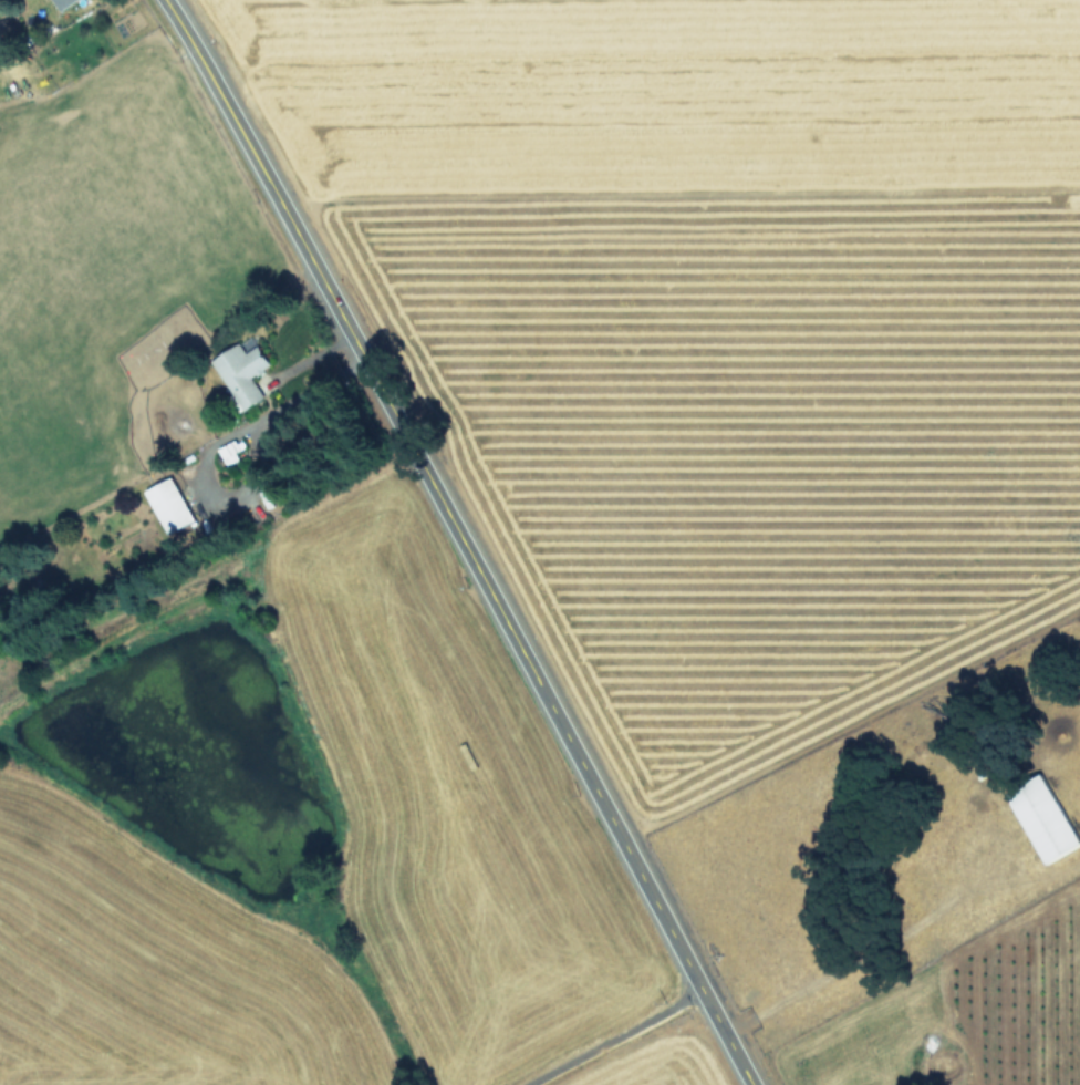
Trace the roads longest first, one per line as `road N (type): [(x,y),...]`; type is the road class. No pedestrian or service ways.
road 1 (tertiary): [(163,0),(750,1084)]

